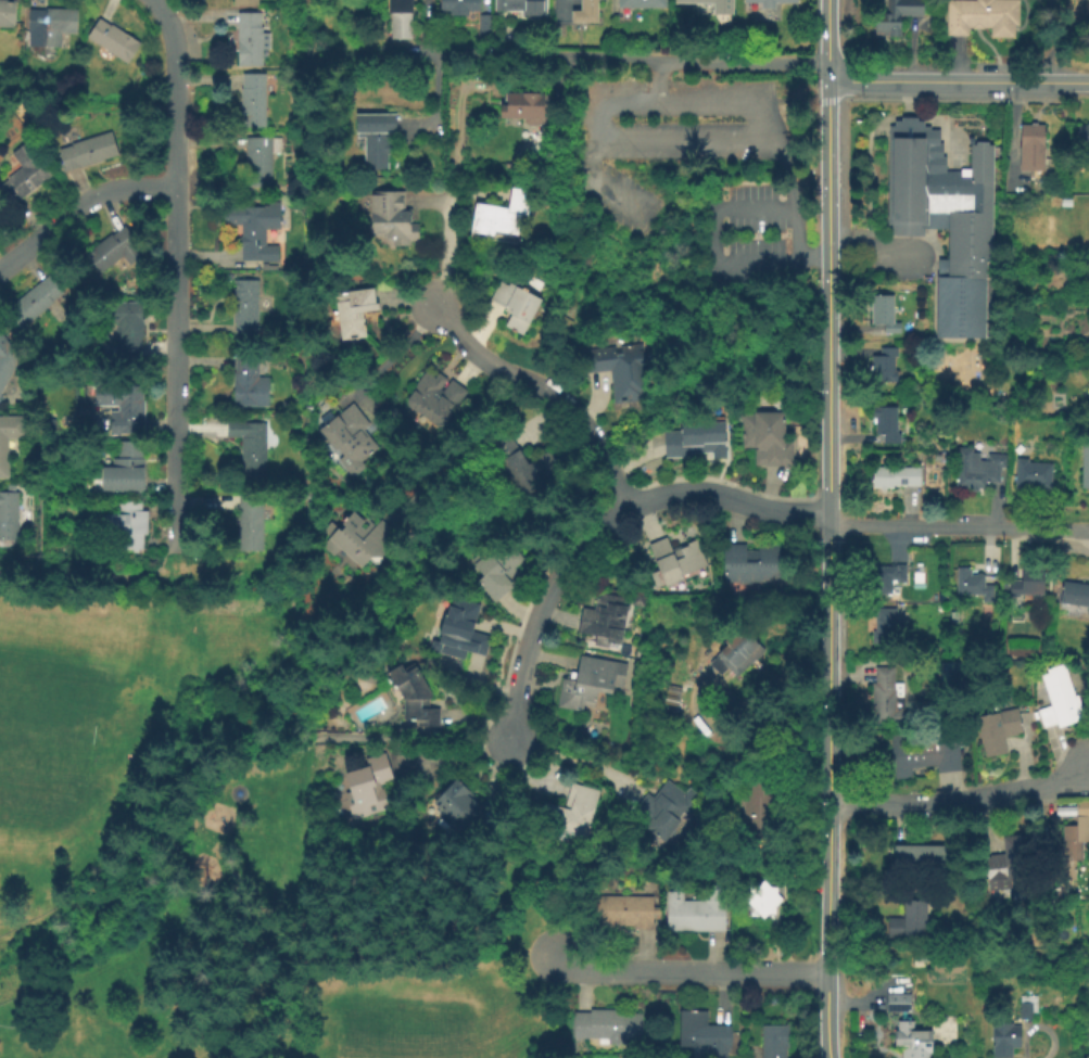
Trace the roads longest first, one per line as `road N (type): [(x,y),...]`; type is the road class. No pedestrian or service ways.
road 1 (tertiary): [(826,79),(827,974)]
road 2 (residential): [(152,0),(170,27),(177,69),(177,552)]
road 3 (residential): [(826,518),(692,494),(608,519),(556,576),(537,617),(510,741)]
road 4 (residential): [(628,508),(569,404),(480,357),(435,305)]
road 5 (residential): [(827,974),(580,971),(556,958)]
road 6 (residential): [(1088,770),(1052,787),(939,805),(827,799)]
road 7 (residential): [(1088,531),(853,525),(826,518)]
road 8 (tertiary): [(1063,81),(826,79)]
road 9 (residential): [(176,189),(92,199),(0,271)]

